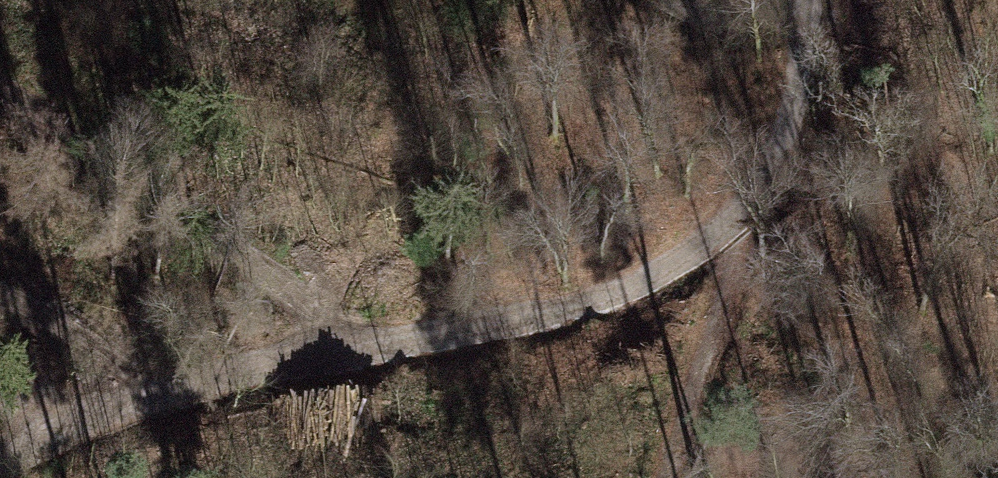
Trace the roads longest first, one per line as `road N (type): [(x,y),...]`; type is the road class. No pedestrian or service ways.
road 1 (track): [(0,466),(88,417),(252,368),(498,326),(580,302),(622,288),(739,220)]
road 2 (track): [(0,35),(168,153),(364,349)]
road 3 (track): [(739,220),(658,477)]
road 4 (track): [(739,220),(781,138),(801,0)]
road 5 (track): [(0,296),(182,389)]
road 6 (track): [(798,11),(737,20),(674,0)]

